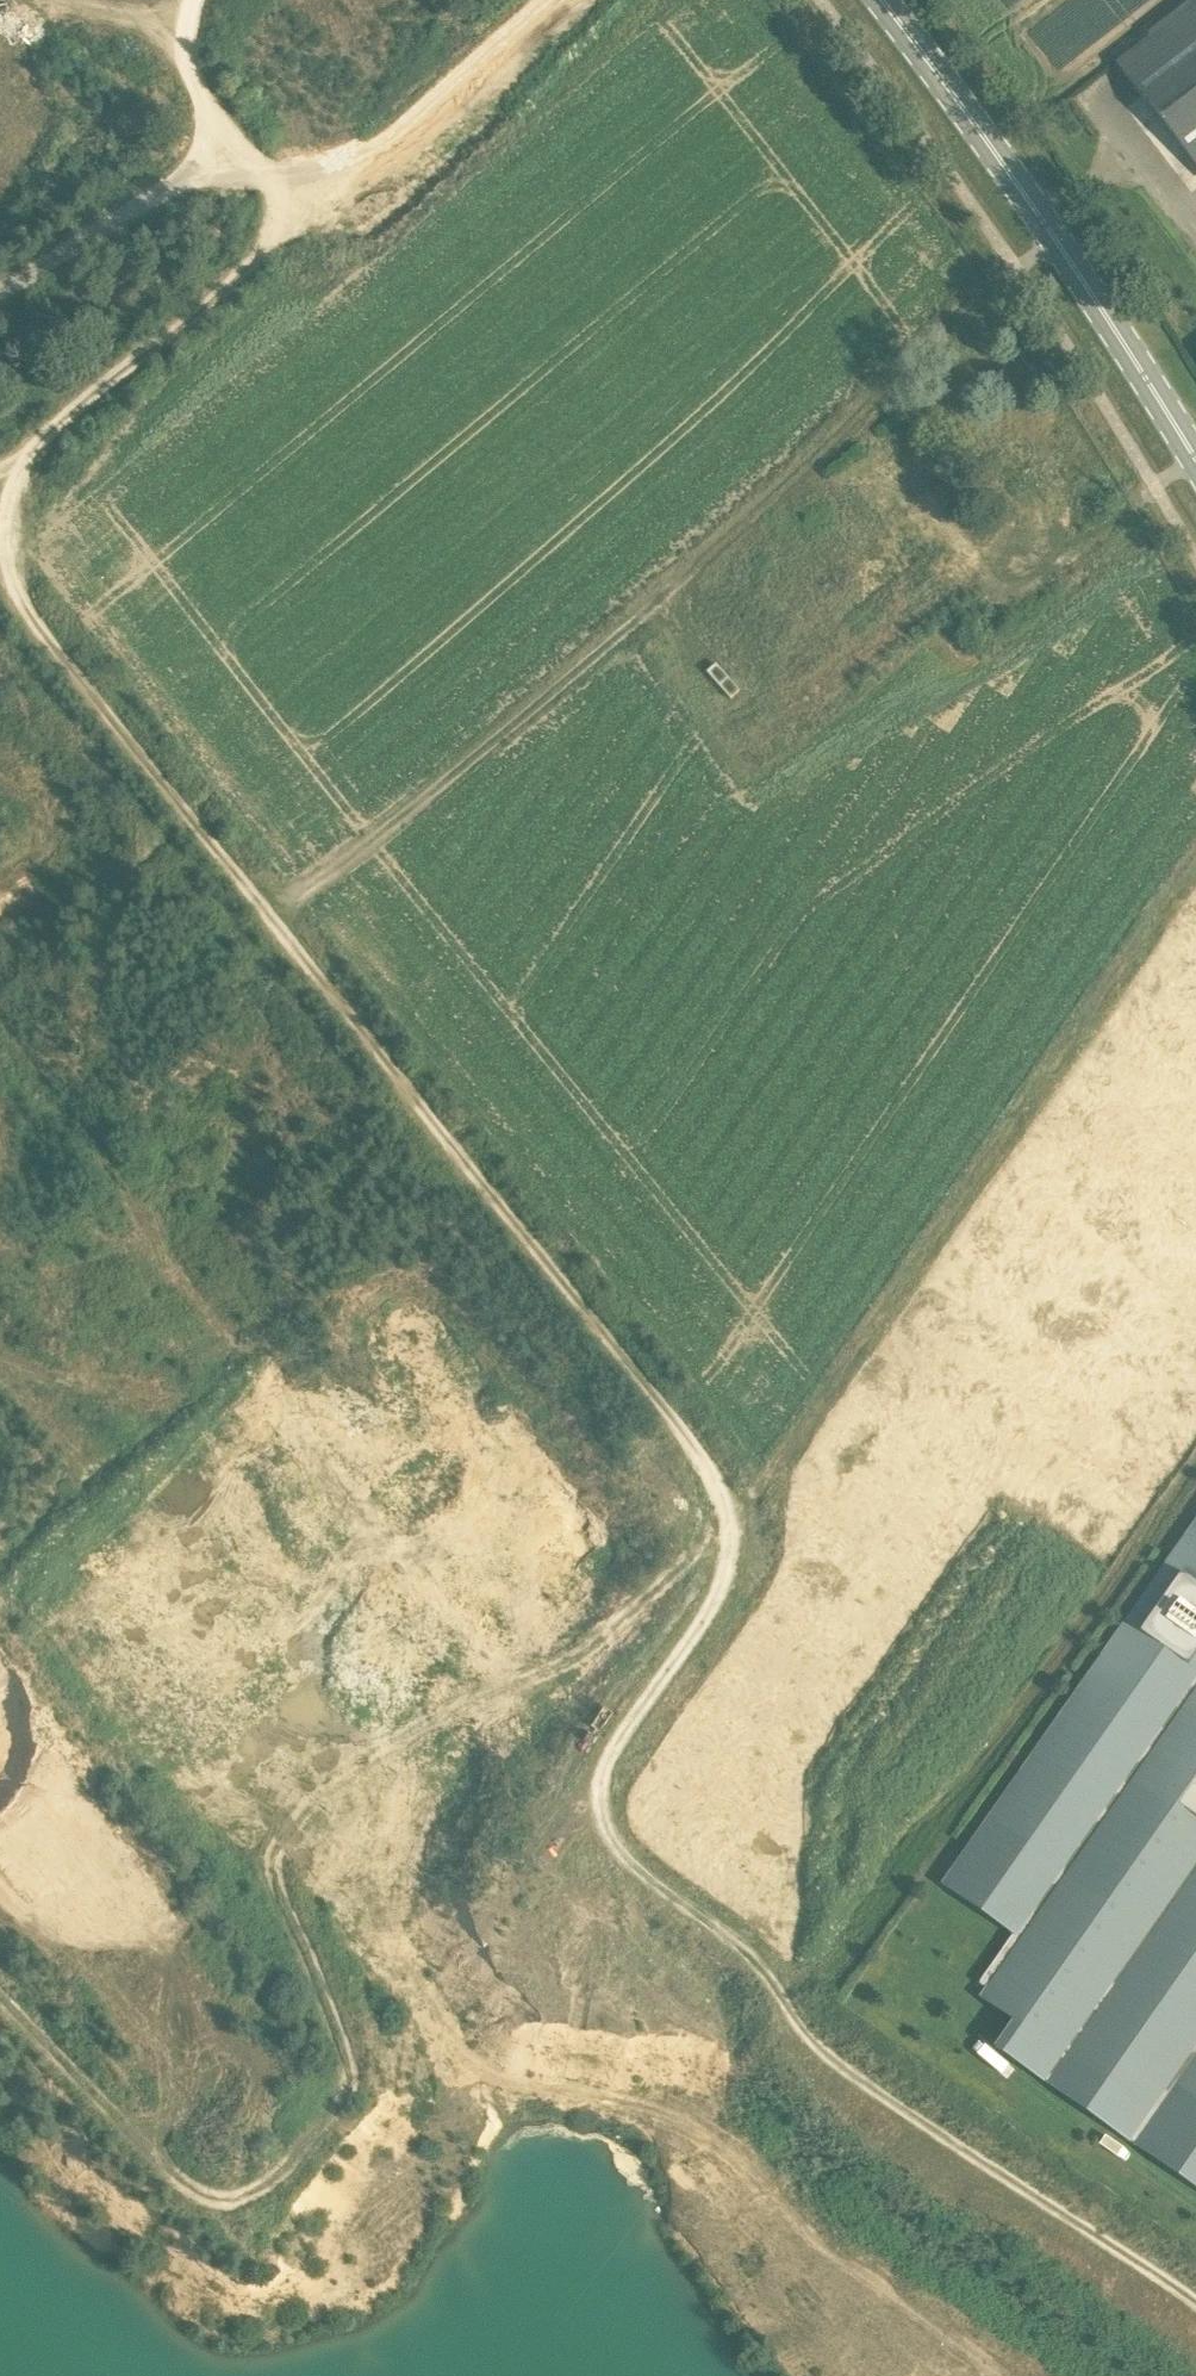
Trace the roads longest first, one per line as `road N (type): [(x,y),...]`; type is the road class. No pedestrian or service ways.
road 1 (track): [(0,568),(3,584),(710,1467),(736,1513),(735,1563),(602,1763),(619,1838),(747,1945),(794,2022),(1195,2292)]
road 2 (track): [(103,0),(145,13),(251,146),(279,199),(266,242),(51,420),(0,491)]
road 3 (secondary): [(1195,457),(980,133),(878,0)]

